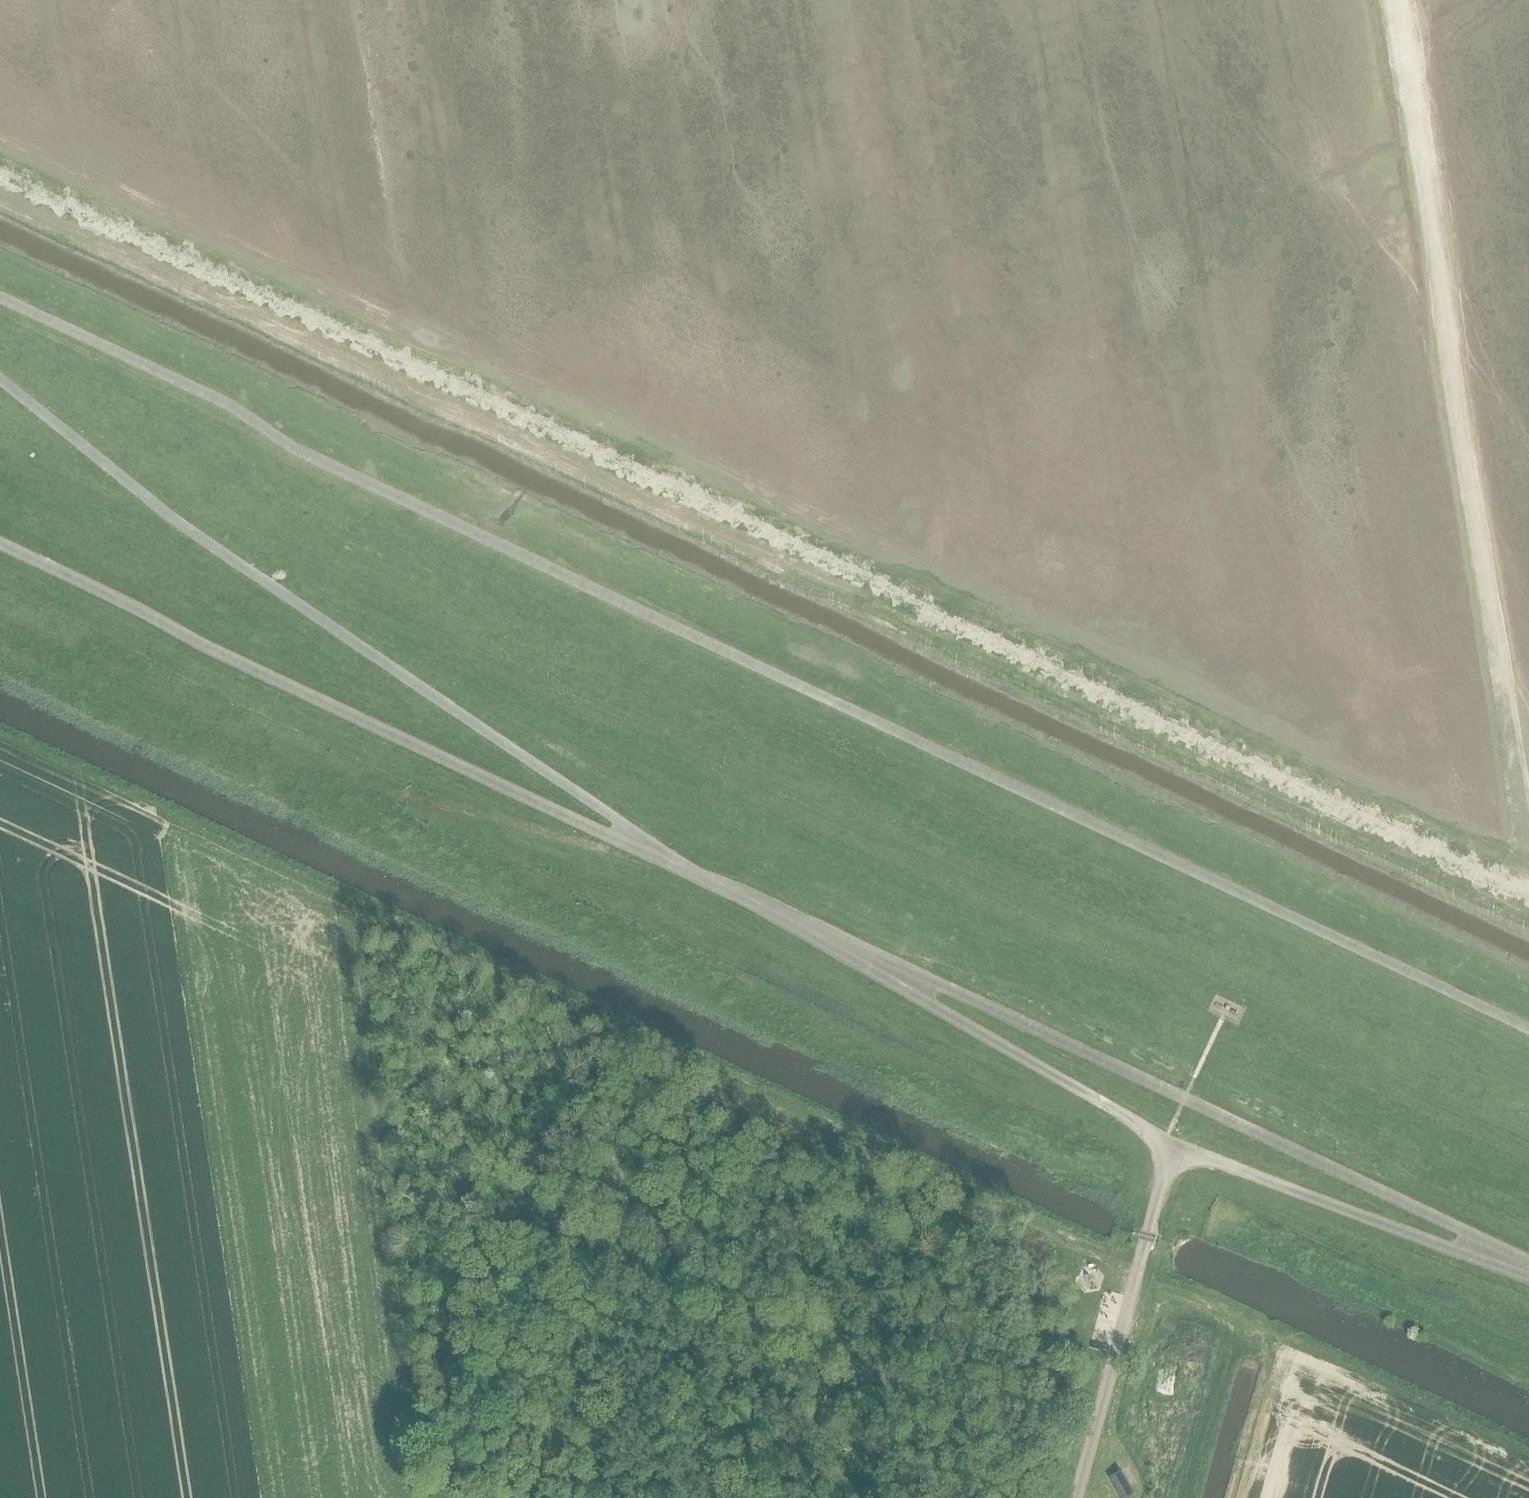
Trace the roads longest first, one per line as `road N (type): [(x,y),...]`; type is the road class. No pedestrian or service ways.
road 1 (unclassified): [(1076,1497),(1168,1138)]

